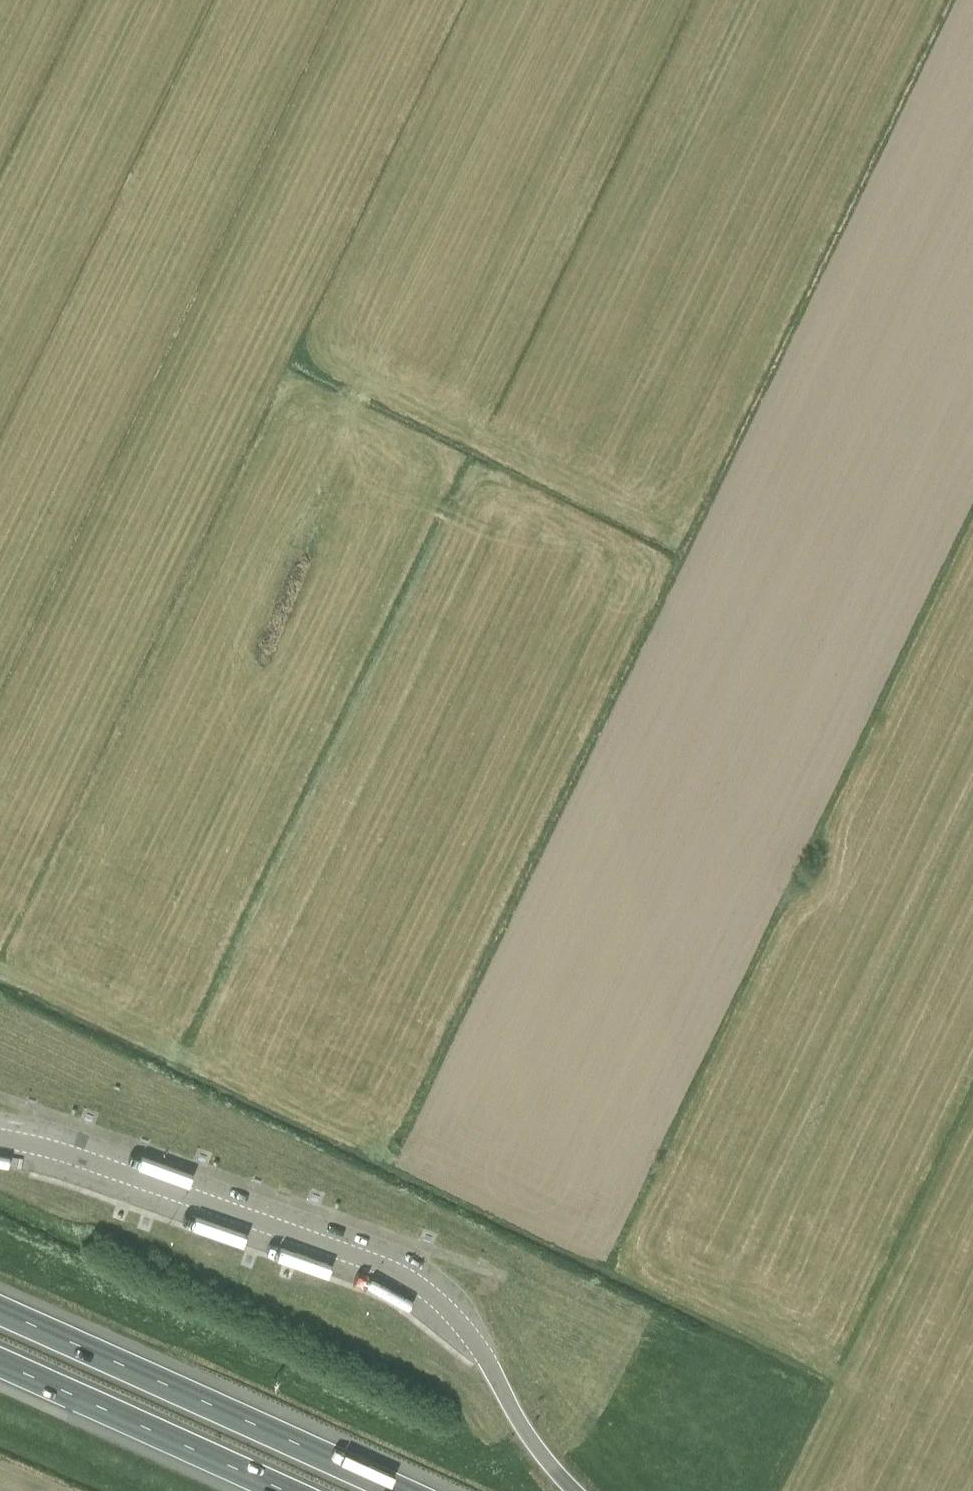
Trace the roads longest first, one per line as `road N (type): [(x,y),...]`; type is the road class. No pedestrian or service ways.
road 1 (motorway): [(397,1490),(0,1314)]
road 2 (motorway): [(0,1366),(279,1490)]

